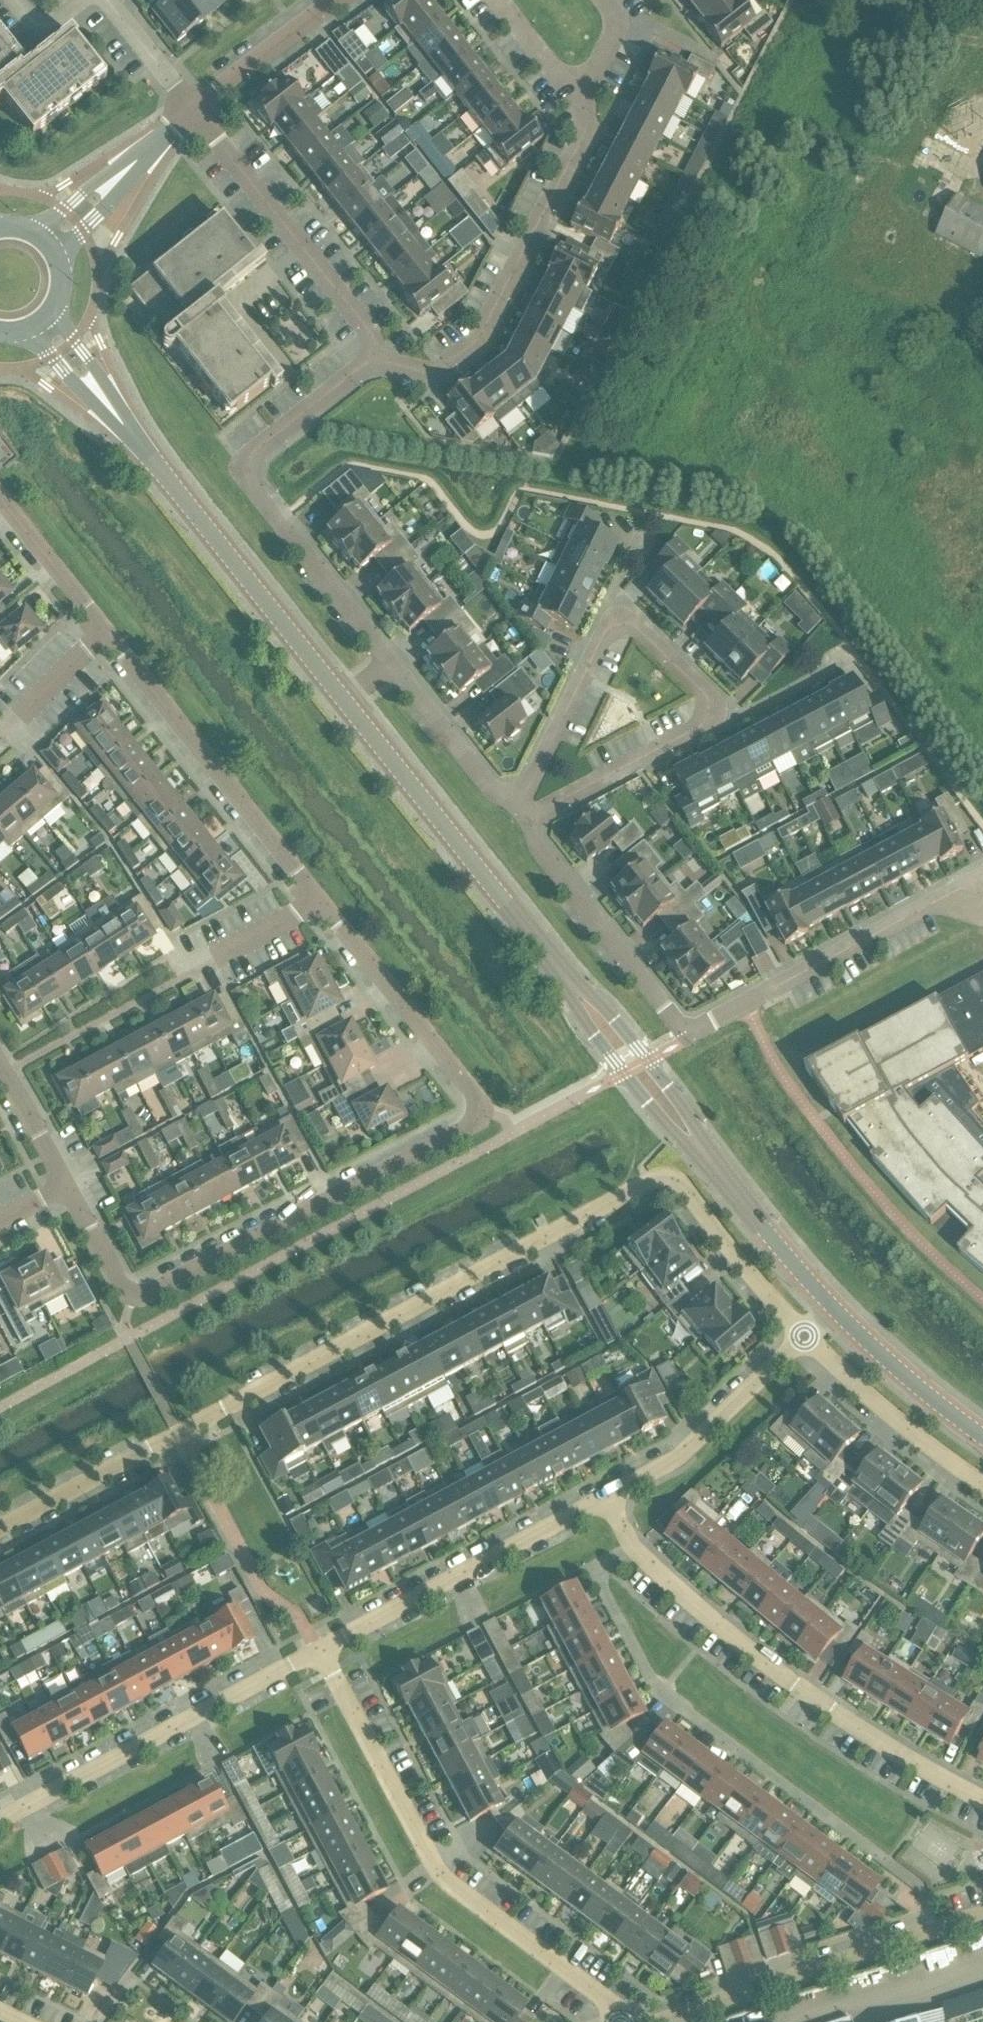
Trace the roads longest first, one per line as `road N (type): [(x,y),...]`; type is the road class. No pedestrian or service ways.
road 1 (residential): [(803,1337),(675,1181),(655,1178),(0,1530)]
road 2 (residential): [(66,1185),(123,1290),(140,1296),(491,1113),(319,904)]
road 3 (residential): [(529,817),(544,855),(686,1040),(982,877)]
road 4 (residential): [(521,805),(606,625),(632,621),(710,696),(713,722),(529,817)]
road 5 (residential): [(617,2021),(608,2001),(436,1878),(319,1649)]
road 6 (residential): [(982,1799),(749,1652),(635,1552),(608,1500)]
road 7 (tertiary): [(344,700),(43,321)]
road 8 (residential): [(369,367),(239,469),(389,663)]
road 9 (residential): [(580,102),(586,130),(480,337),(437,370),(369,367)]
road 10 (tertiary): [(569,985),(344,700)]
road 11 (residential): [(319,1649),(0,1820)]
road 12 (residential): [(5,1074),(319,904)]
road 13 (residential): [(319,904),(105,635)]
road 14 (residential): [(982,1912),(656,2021)]
road 15 (residential): [(608,1500),(319,1649)]
road 16 (residential): [(369,367),(373,338),(194,114)]
road 17 (residential): [(803,1337),(678,1463),(608,1500)]
road 18 (residential): [(982,1483),(803,1337)]
road 19 (tertiary): [(705,1155),(648,1061),(593,998),(569,985)]
road 20 (tertiary): [(569,985),(592,1035),(668,1126),(705,1155)]
road 21 (tertiary): [(705,1155),(832,1308)]
road 22 (tertiary): [(832,1308),(982,1436)]
road 23 (residential): [(45,243),(194,114)]
road 24 (residential): [(389,663),(489,785),(521,805)]
road 25 (residential): [(339,0),(194,114)]
road 26 (residential): [(105,635),(0,500)]
road 27 (residential): [(0,739),(105,635)]
road 28 (residential): [(194,114),(108,0)]
road 29 (residential): [(580,102),(499,0)]
road 30 (residential): [(5,1074),(66,1185)]

